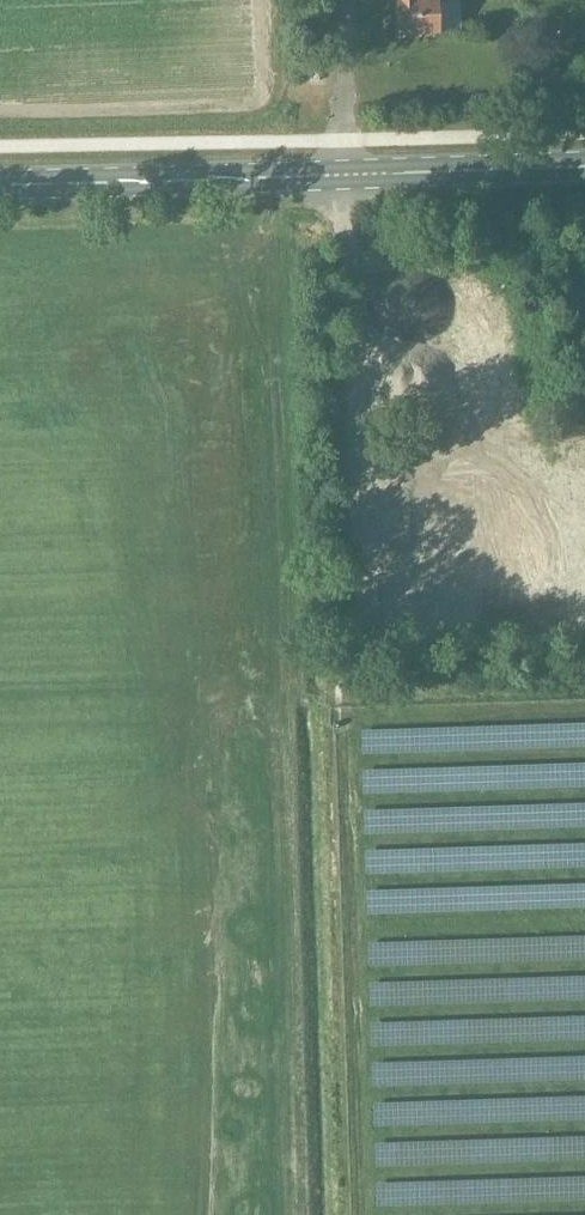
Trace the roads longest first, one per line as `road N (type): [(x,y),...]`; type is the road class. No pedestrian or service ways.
road 1 (primary): [(584,166),(0,184)]

